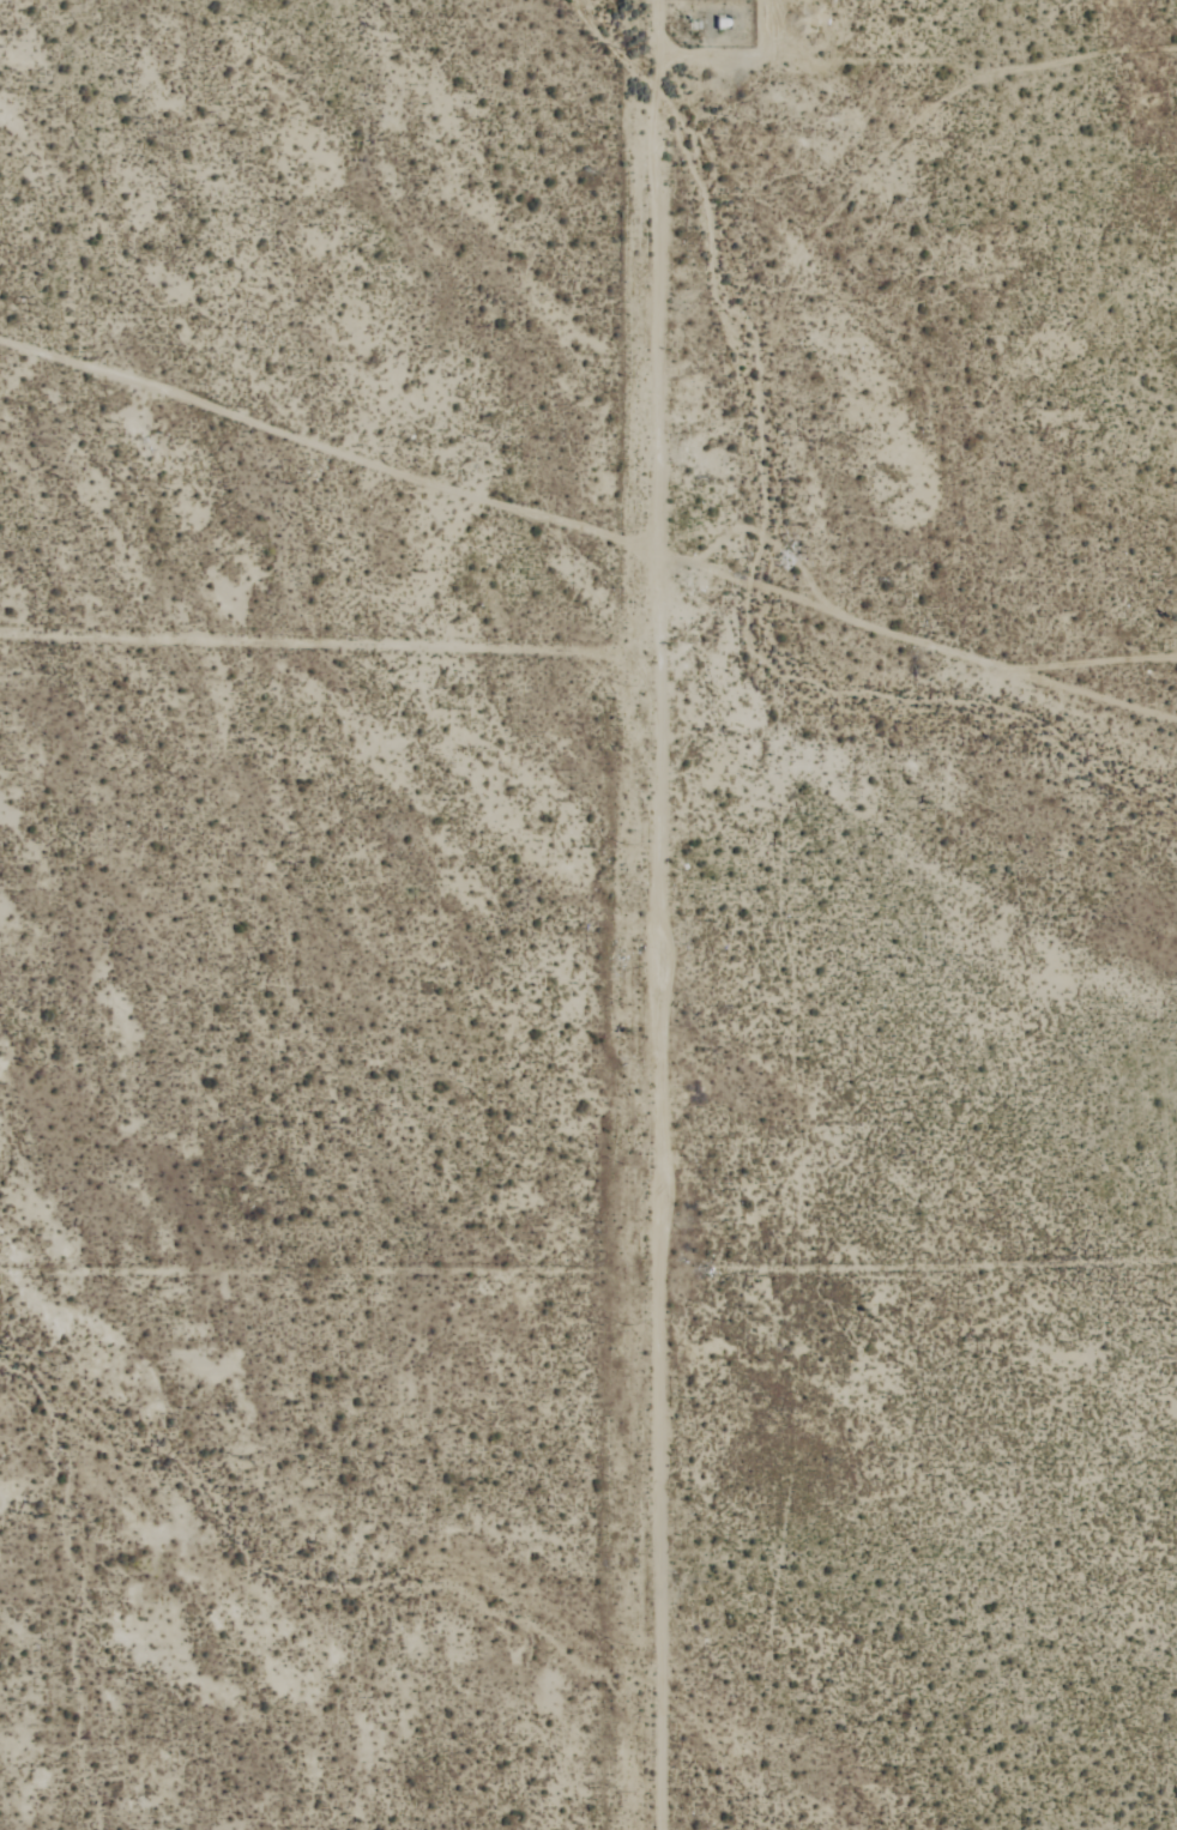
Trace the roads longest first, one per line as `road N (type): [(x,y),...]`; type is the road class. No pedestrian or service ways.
road 1 (residential): [(640,653),(636,530),(652,237),(648,0)]
road 2 (track): [(0,637),(640,653)]

